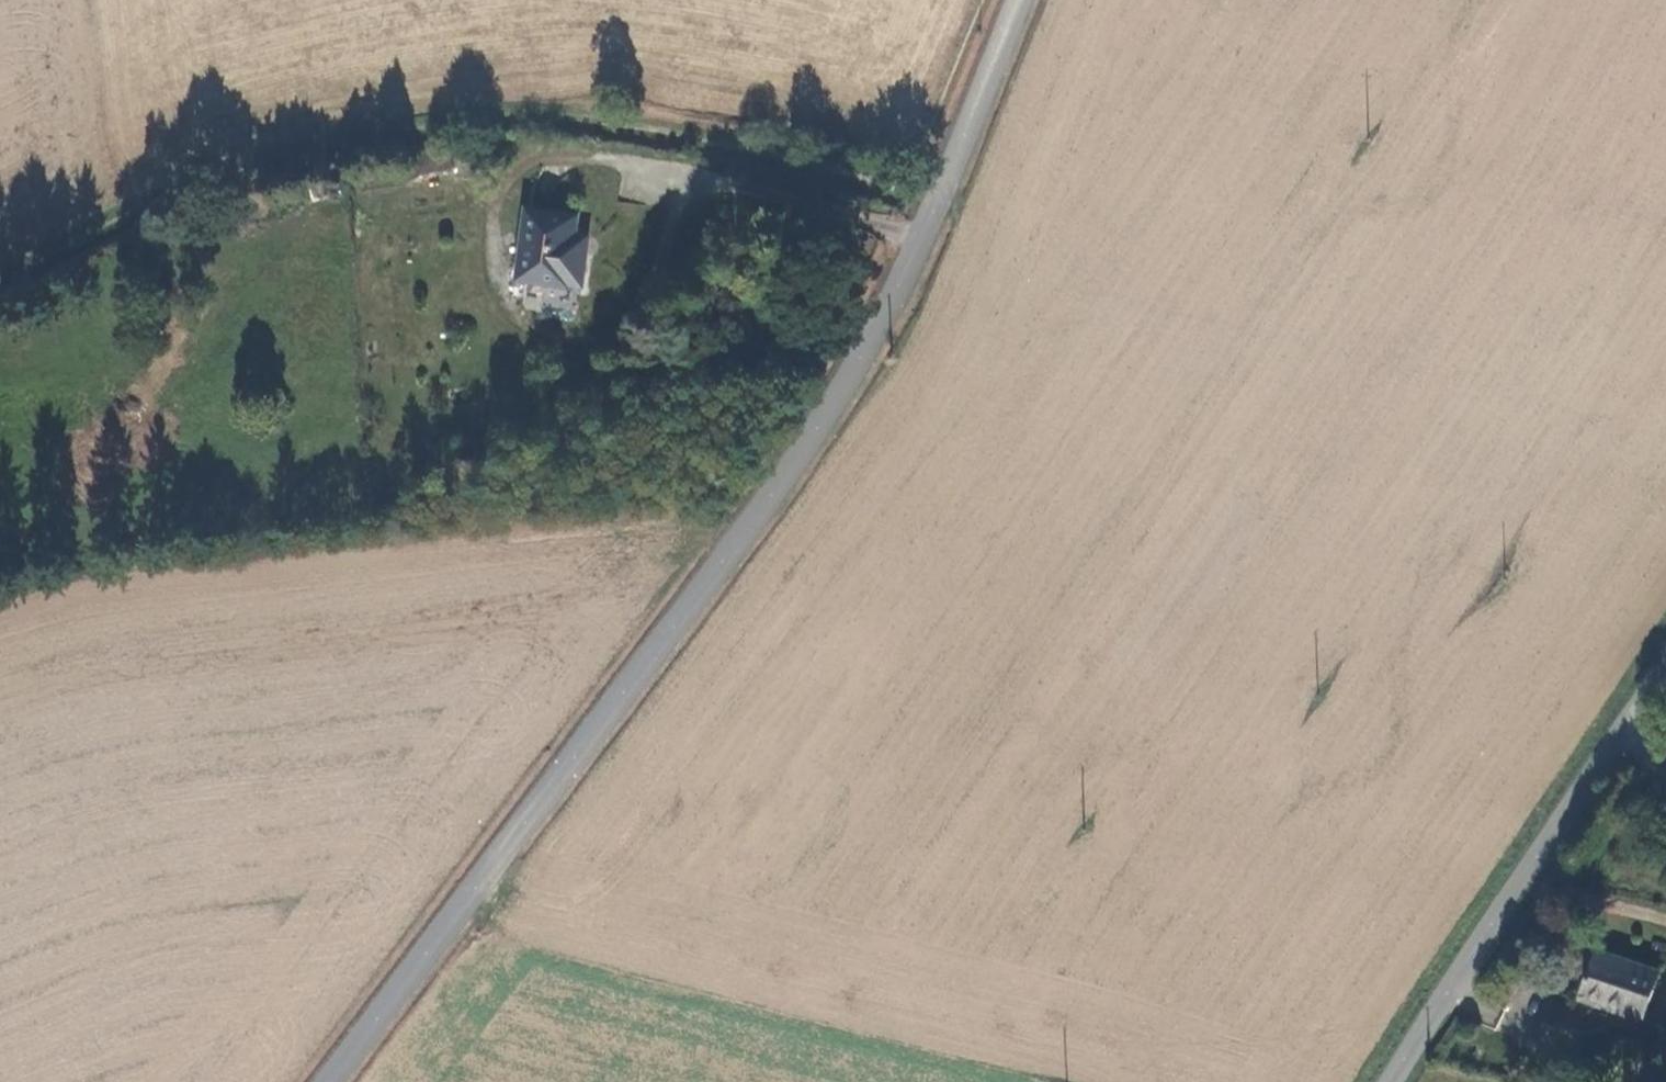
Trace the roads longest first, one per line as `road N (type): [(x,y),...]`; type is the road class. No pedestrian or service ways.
road 1 (tertiary): [(329,1081),(831,412),(884,322),(1018,0)]
road 2 (unclassified): [(1390,1081),(1665,669)]

